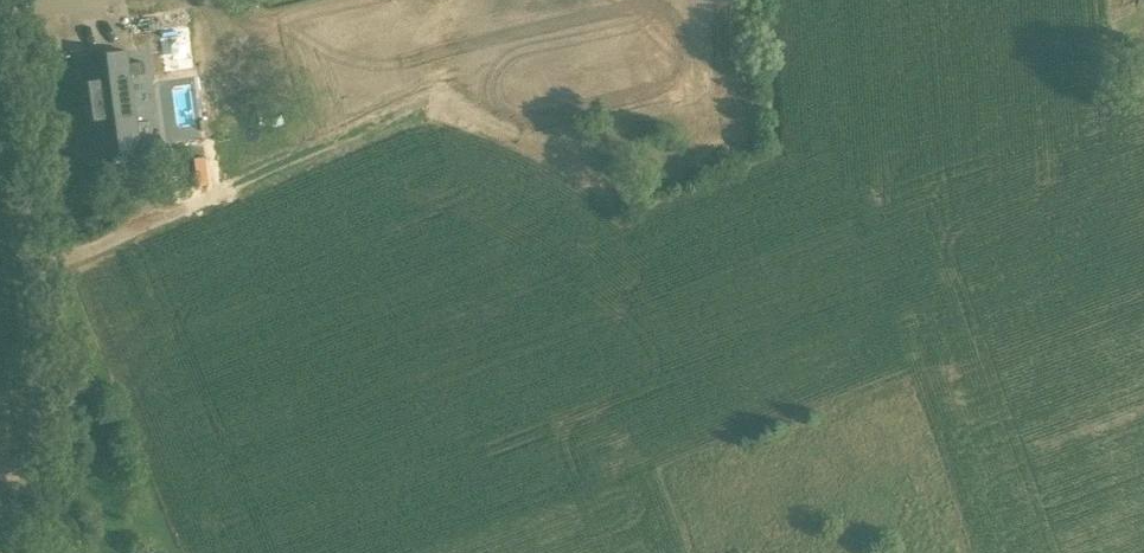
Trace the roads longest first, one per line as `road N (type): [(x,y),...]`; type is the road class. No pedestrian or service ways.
road 1 (unclassified): [(10,552),(48,440),(47,345),(11,0)]

